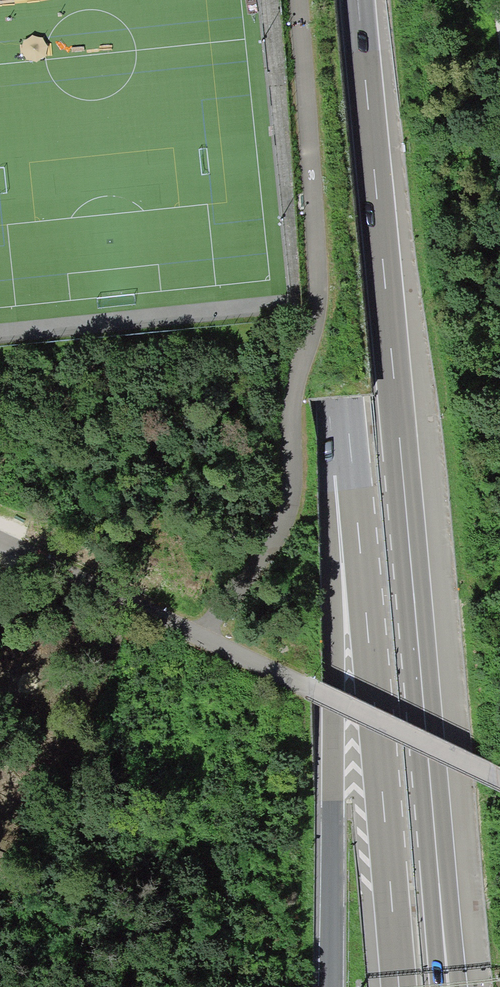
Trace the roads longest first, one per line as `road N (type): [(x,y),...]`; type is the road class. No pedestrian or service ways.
road 1 (track): [(294,0),(323,318),(298,408),(298,495),(289,528),(203,638)]
road 2 (motorway): [(476,986),(403,463)]
road 3 (motorway): [(441,986),(403,463)]
road 4 (motorway): [(347,465),(398,986)]
road 5 (motorway): [(347,465),(329,986)]
road 6 (motorway): [(312,0),(347,465)]
road 7 (motorway): [(403,463),(360,0)]

